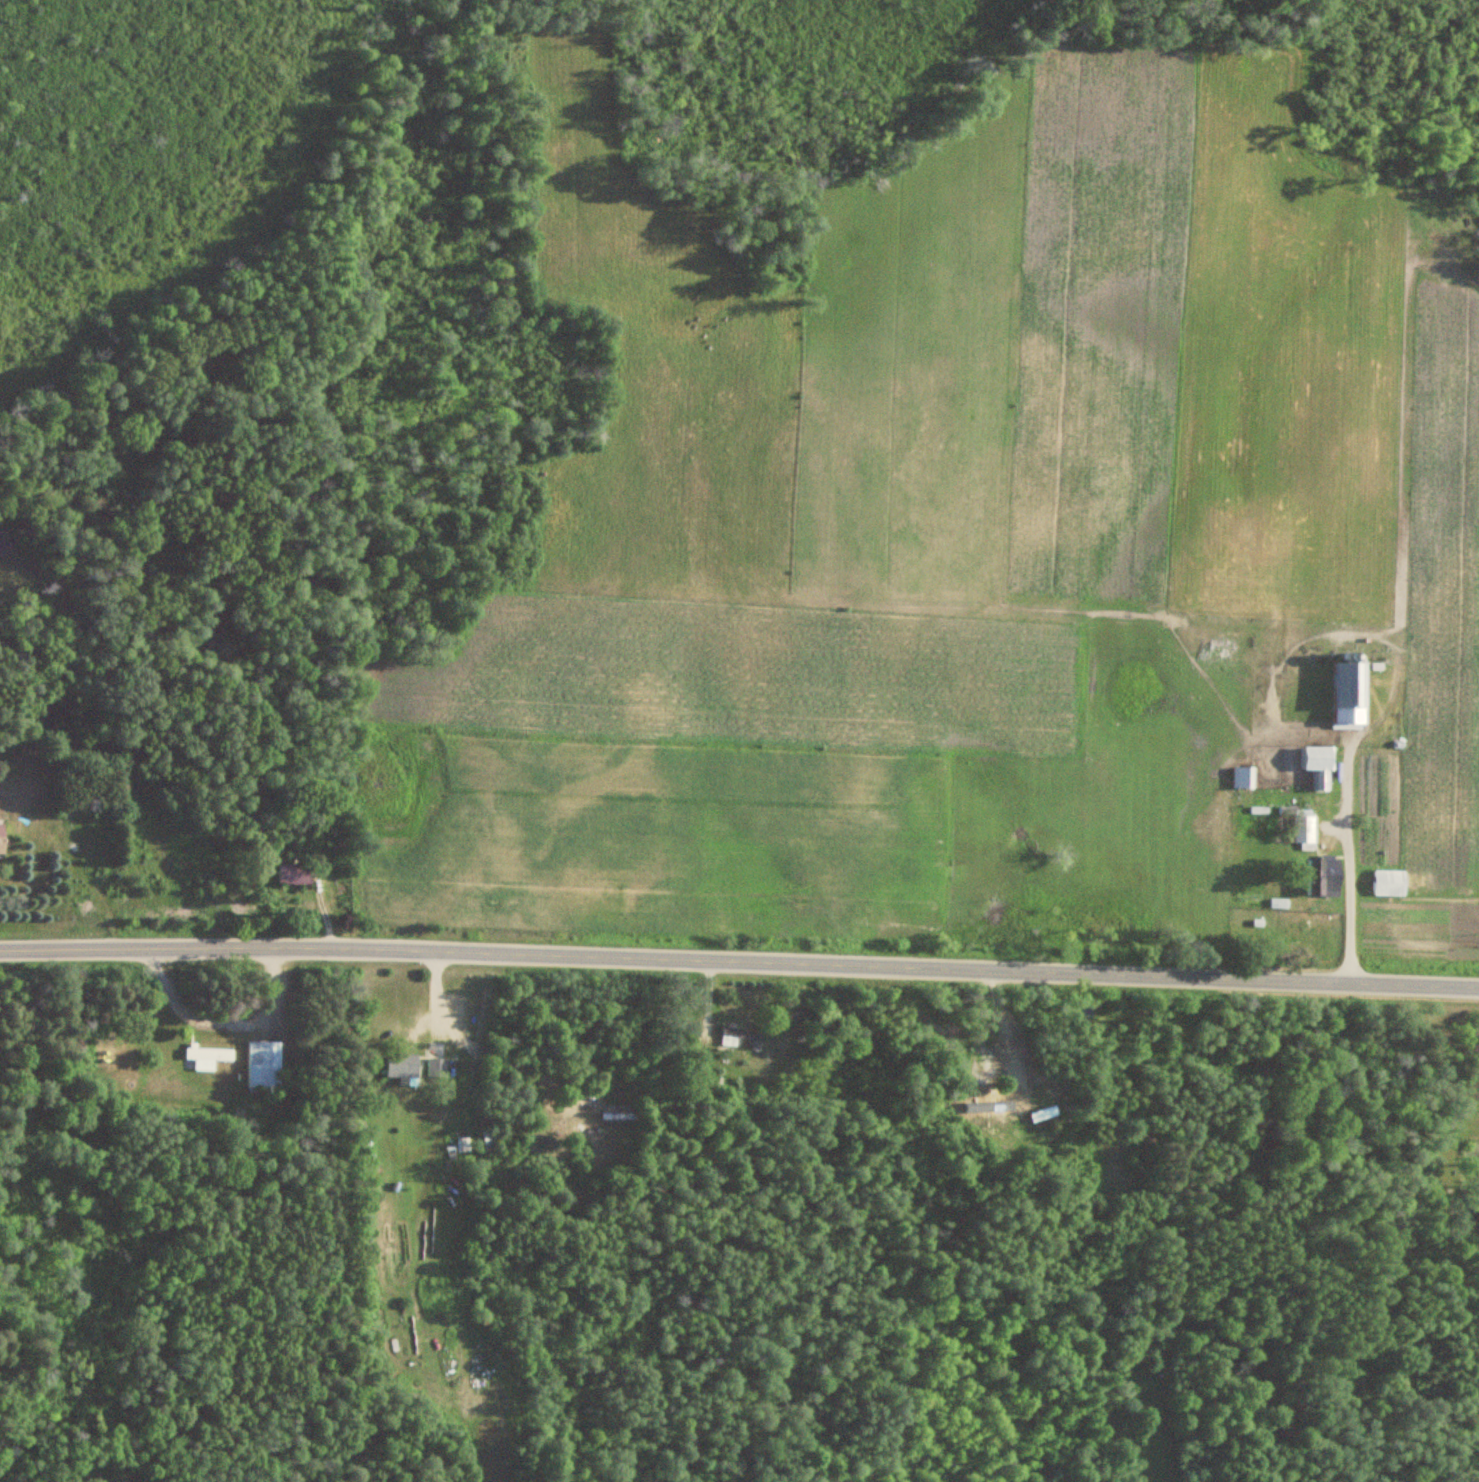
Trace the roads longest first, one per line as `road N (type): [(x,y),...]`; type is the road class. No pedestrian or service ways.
road 1 (tertiary): [(0,925),(447,926),(1478,961)]

